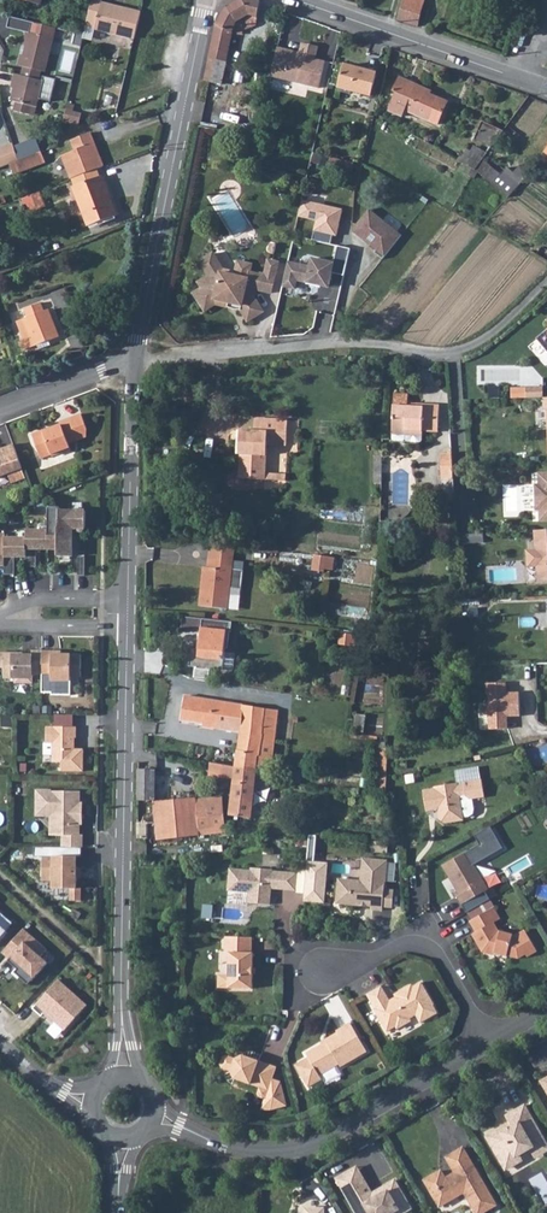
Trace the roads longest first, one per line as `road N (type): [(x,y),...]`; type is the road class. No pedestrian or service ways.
road 1 (tertiary): [(127,628),(124,1073)]
road 2 (tertiary): [(208,0),(137,359)]
road 3 (residential): [(156,1117),(237,1149),(301,1149),(487,1043)]
road 4 (residential): [(137,359),(351,343),(459,351)]
road 5 (tertiary): [(137,359),(128,599)]
road 6 (tertiary): [(295,0),(517,75)]
road 7 (residential): [(487,1043),(441,960),(422,946),(319,974)]
road 8 (residential): [(0,408),(137,359)]
road 9 (residential): [(128,599),(40,600),(0,614)]
road 10 (residential): [(0,624),(127,628)]

